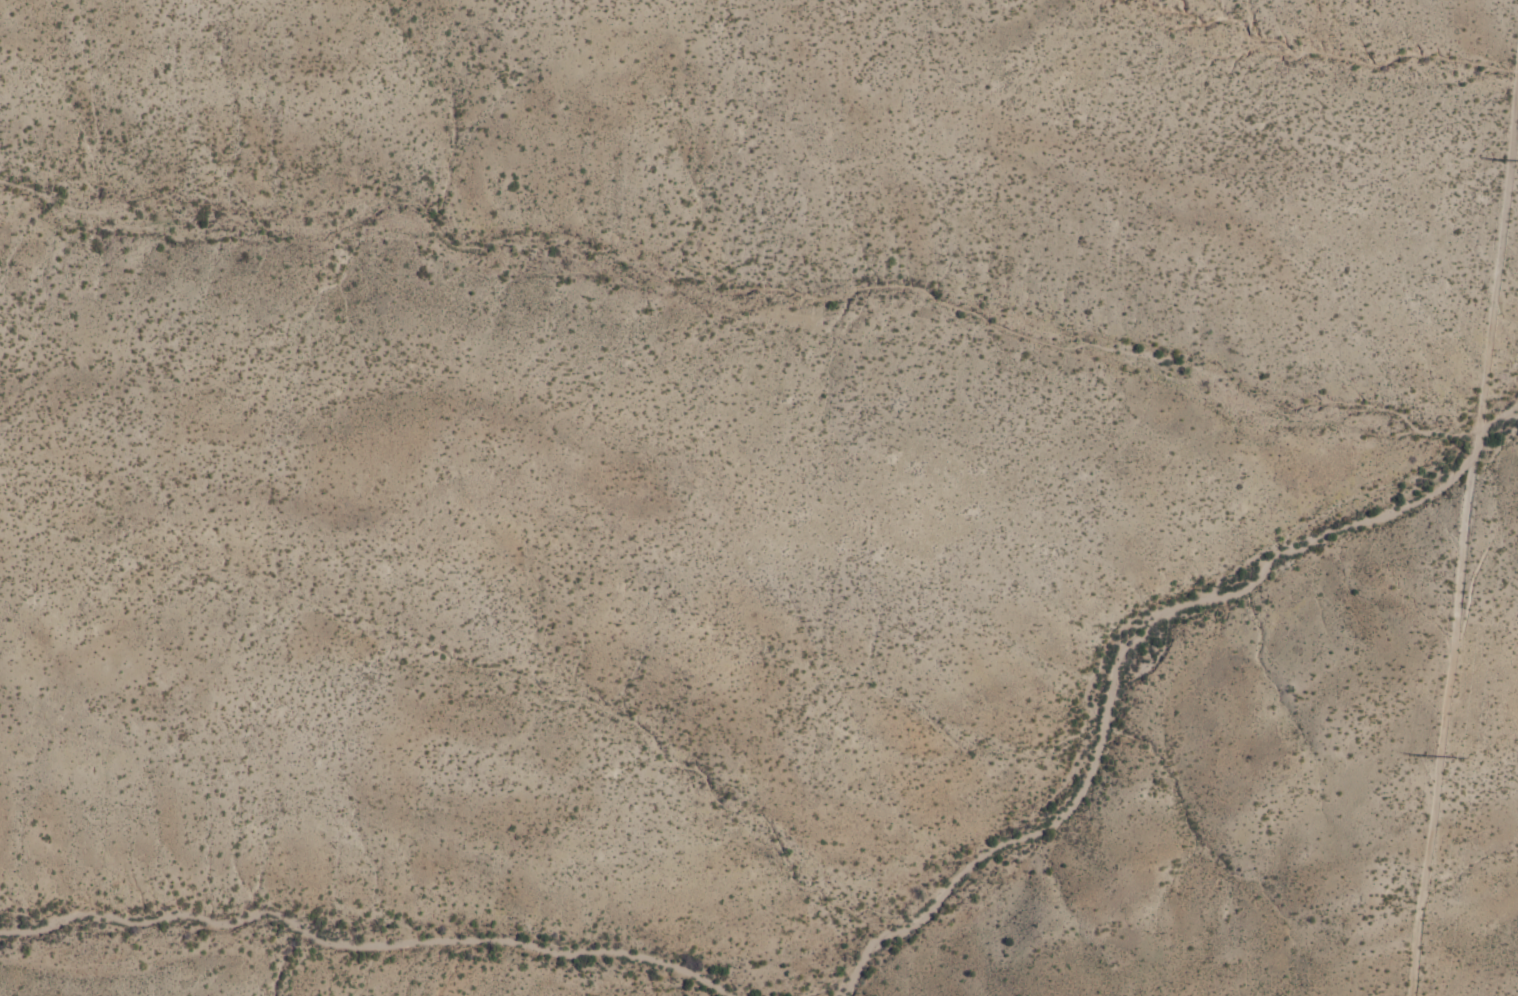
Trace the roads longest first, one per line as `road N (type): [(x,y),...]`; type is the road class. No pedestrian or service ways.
road 1 (track): [(1405,995),(1517,48)]

